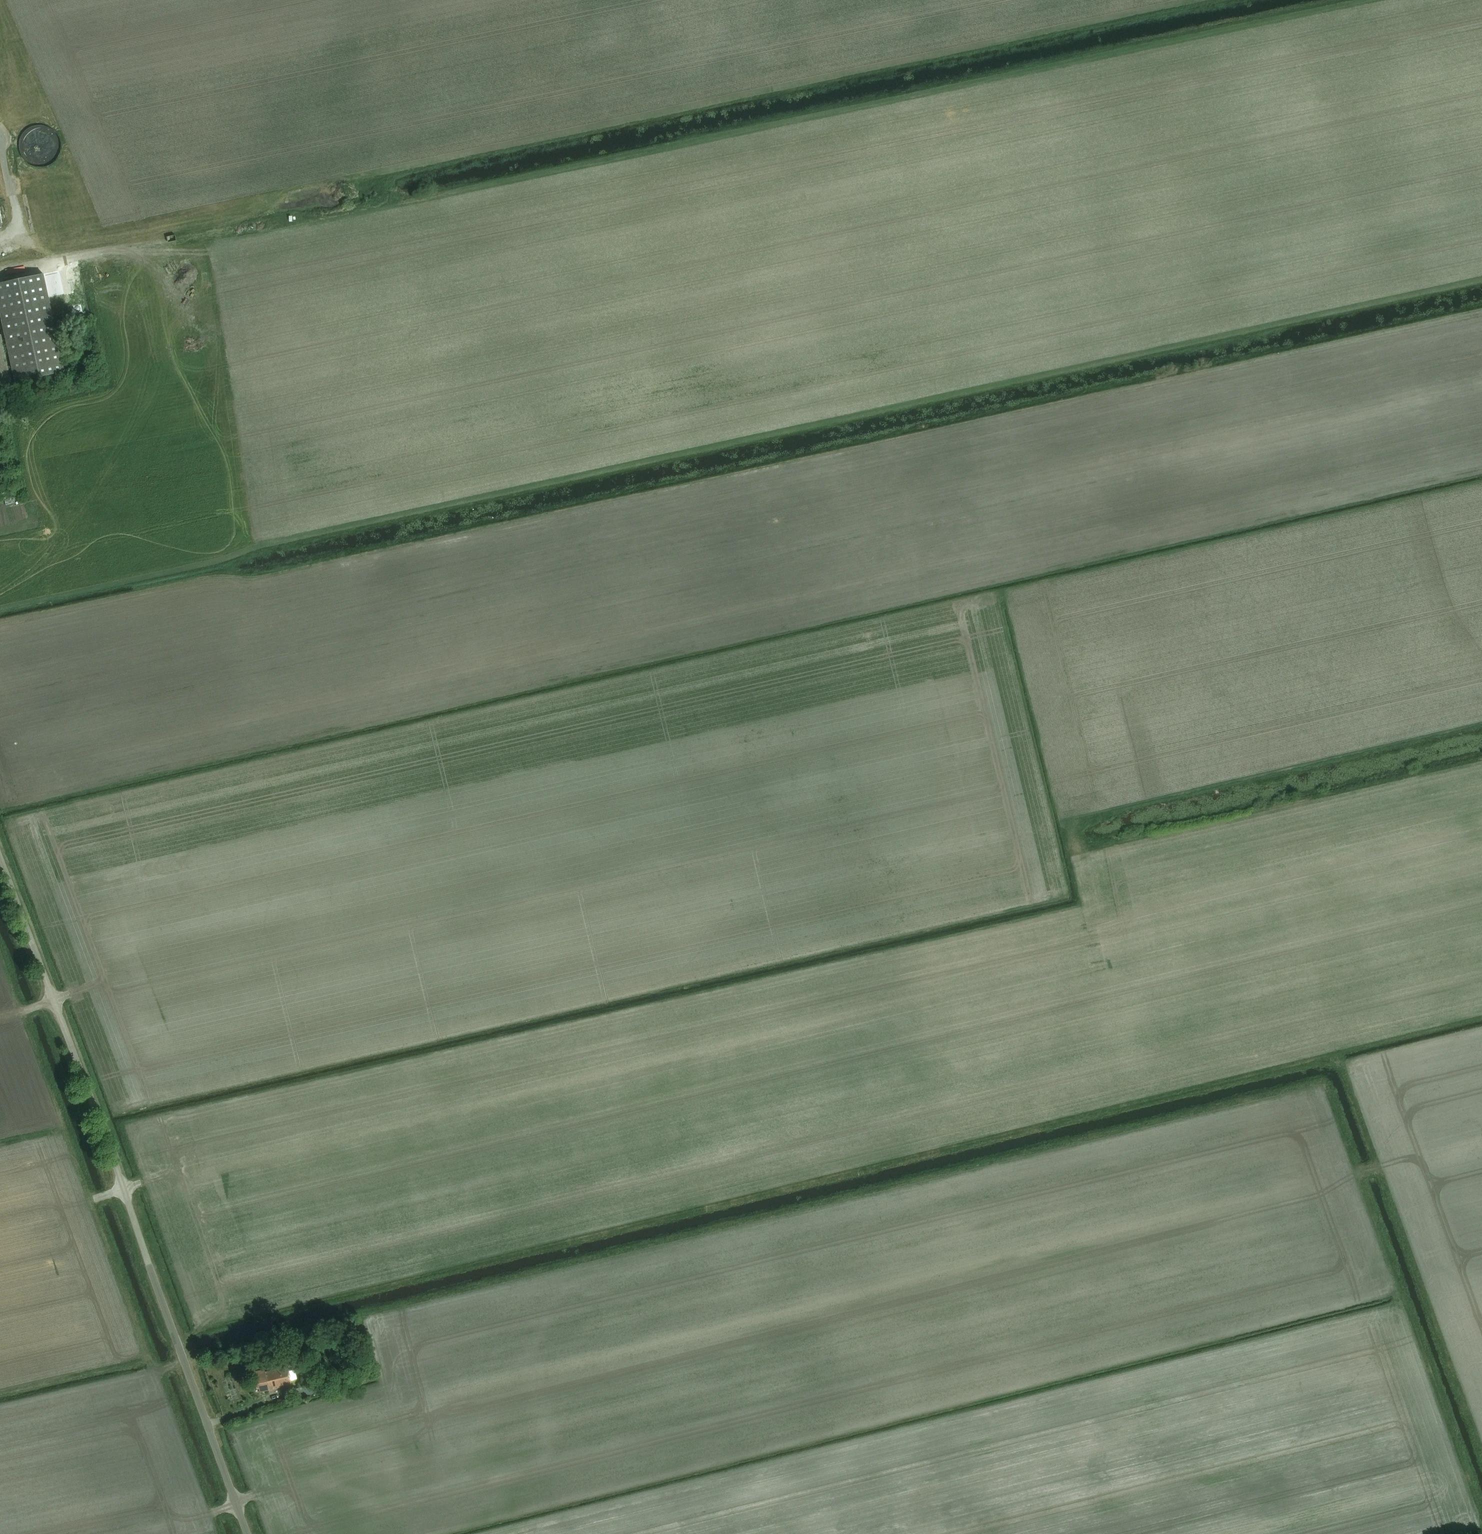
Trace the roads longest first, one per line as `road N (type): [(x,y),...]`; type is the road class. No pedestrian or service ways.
road 1 (unclassified): [(246,1533),(0,863)]

